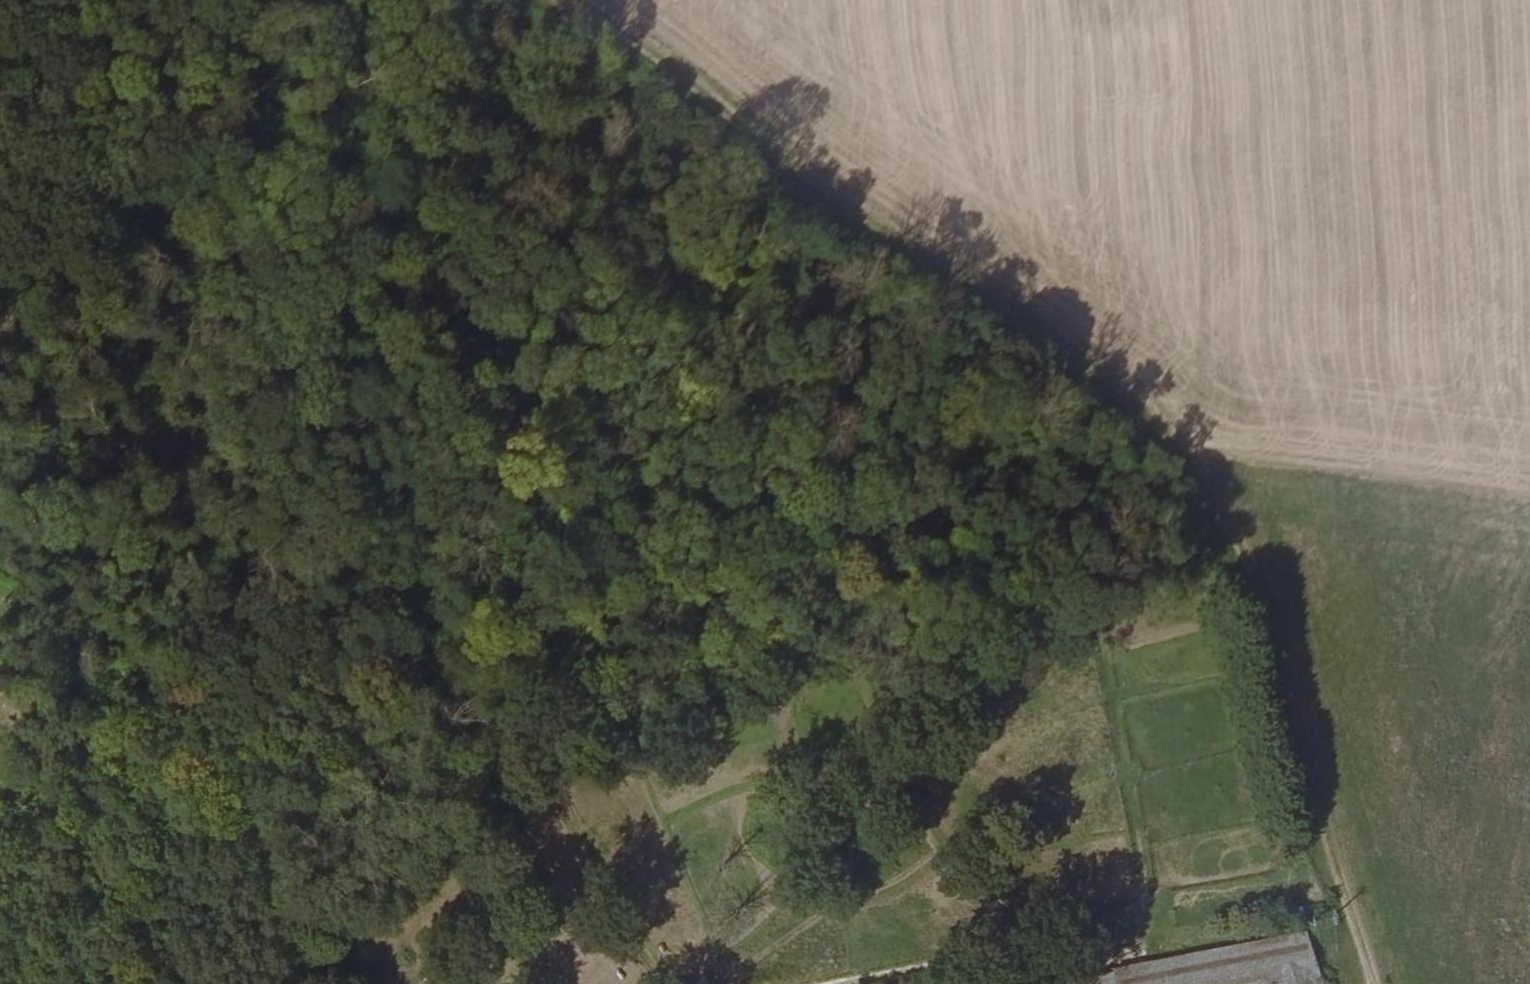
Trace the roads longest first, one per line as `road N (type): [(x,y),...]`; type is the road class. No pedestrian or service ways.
road 1 (track): [(549,0),(619,28),(736,137),(1029,327),(1184,474),(1269,620),(1311,799),(1368,983)]

